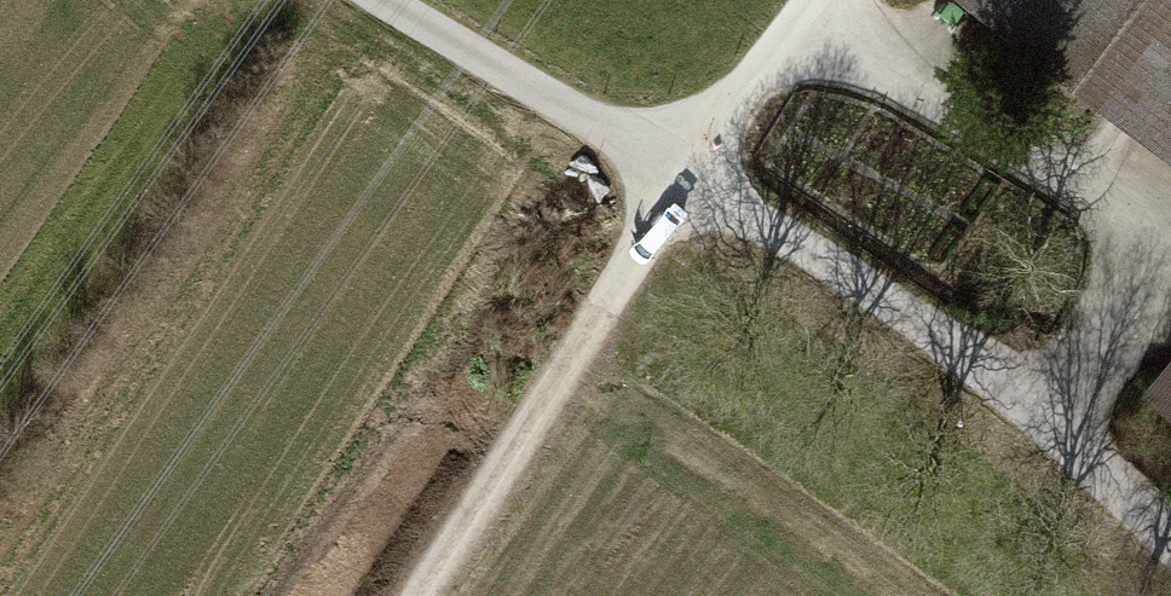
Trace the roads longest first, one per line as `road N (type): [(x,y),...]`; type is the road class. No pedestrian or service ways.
road 1 (unclassified): [(397,0),(913,311),(1170,531)]
road 2 (track): [(419,595),(691,173)]

